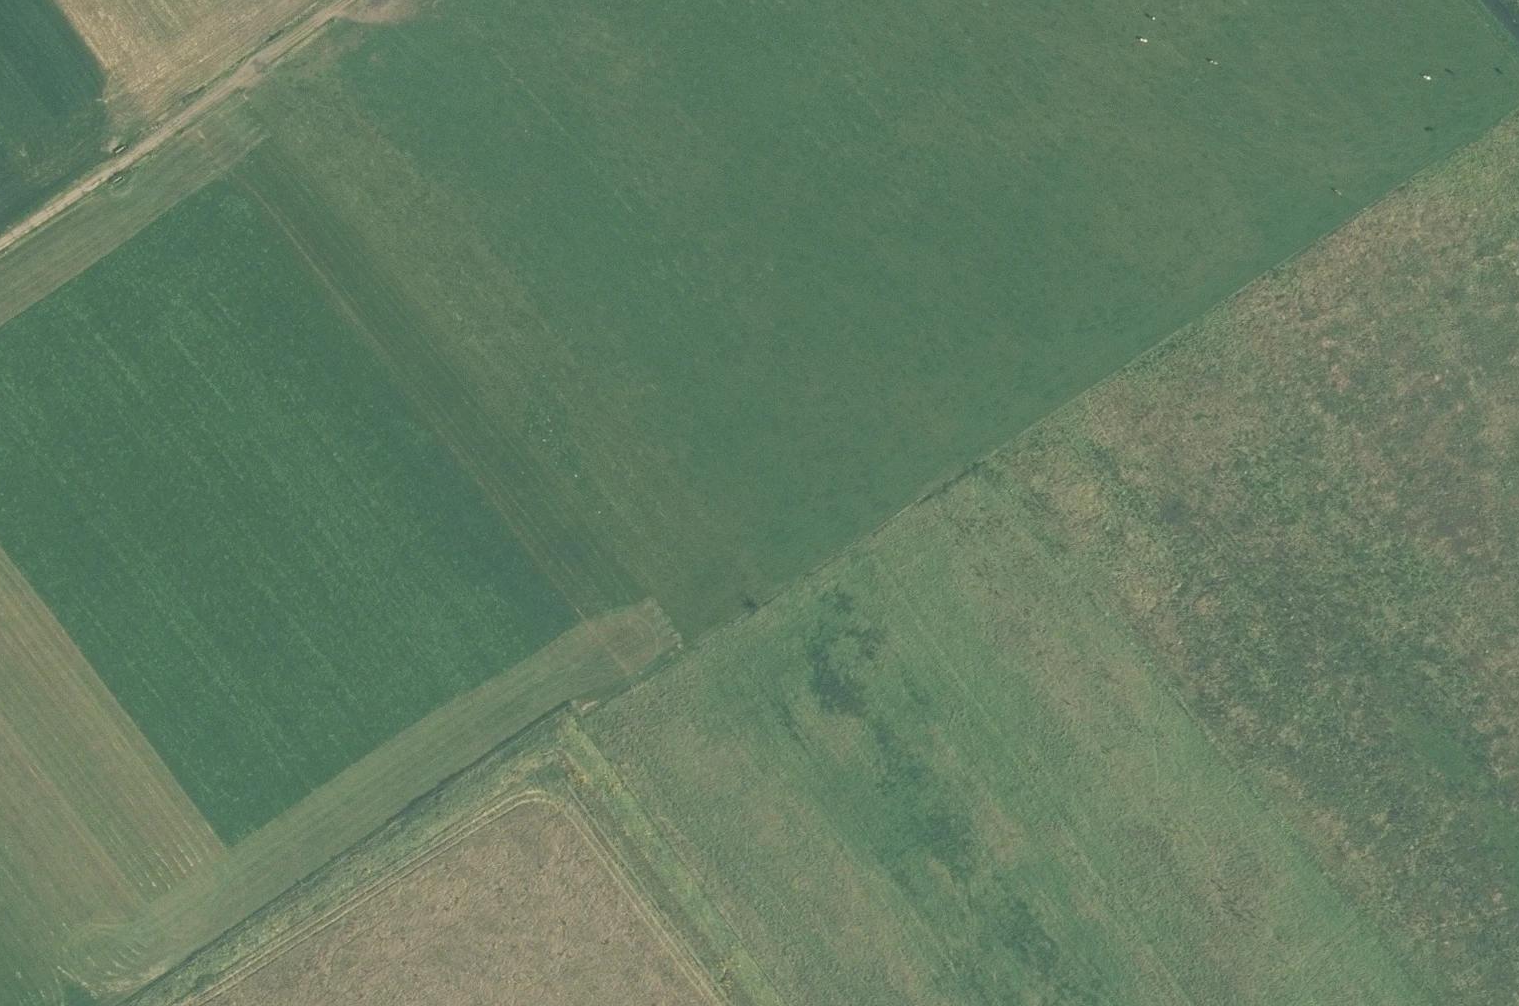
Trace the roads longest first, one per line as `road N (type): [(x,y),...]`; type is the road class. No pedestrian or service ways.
road 1 (track): [(0,243),(342,0)]

